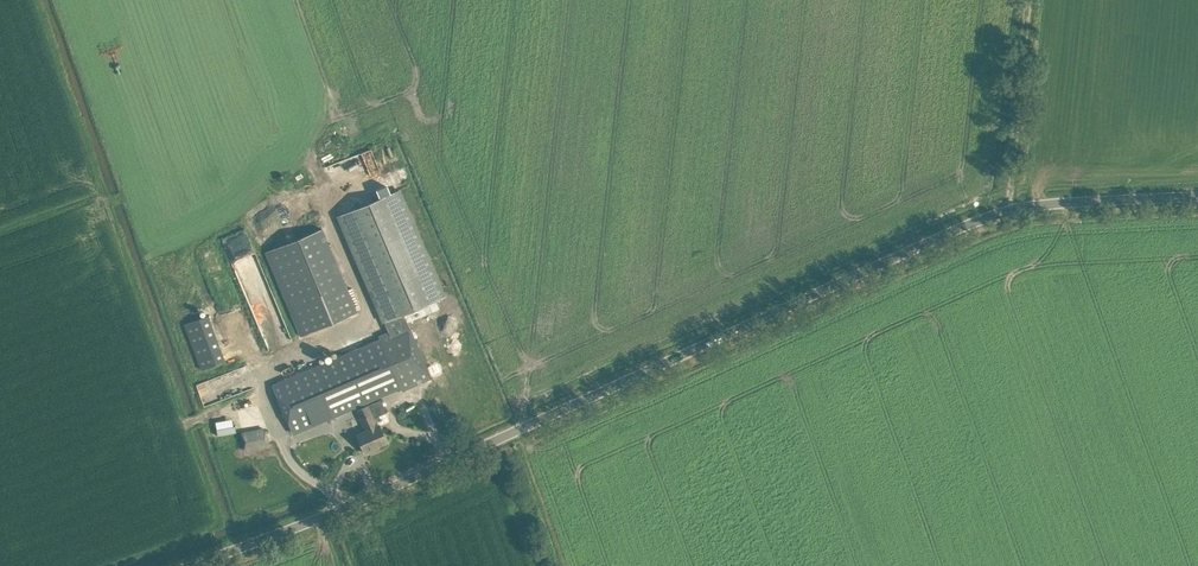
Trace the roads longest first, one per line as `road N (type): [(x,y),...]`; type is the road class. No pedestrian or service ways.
road 1 (unclassified): [(198,565),(997,207),(1197,196)]
road 2 (track): [(1014,204),(1033,0)]

